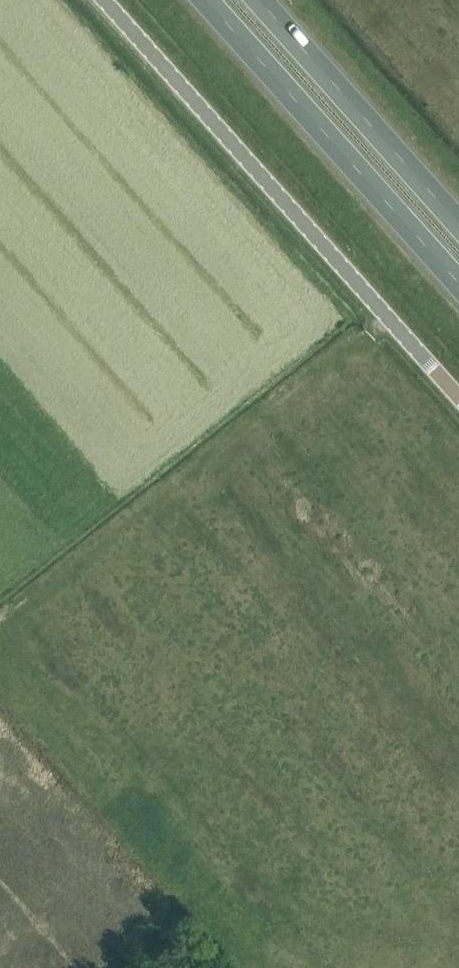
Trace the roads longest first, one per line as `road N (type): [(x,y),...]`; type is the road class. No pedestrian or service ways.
road 1 (unclassified): [(458,398),(99,0)]
road 2 (trunk): [(205,0),(458,284)]
road 3 (trunk): [(458,224),(259,0)]

